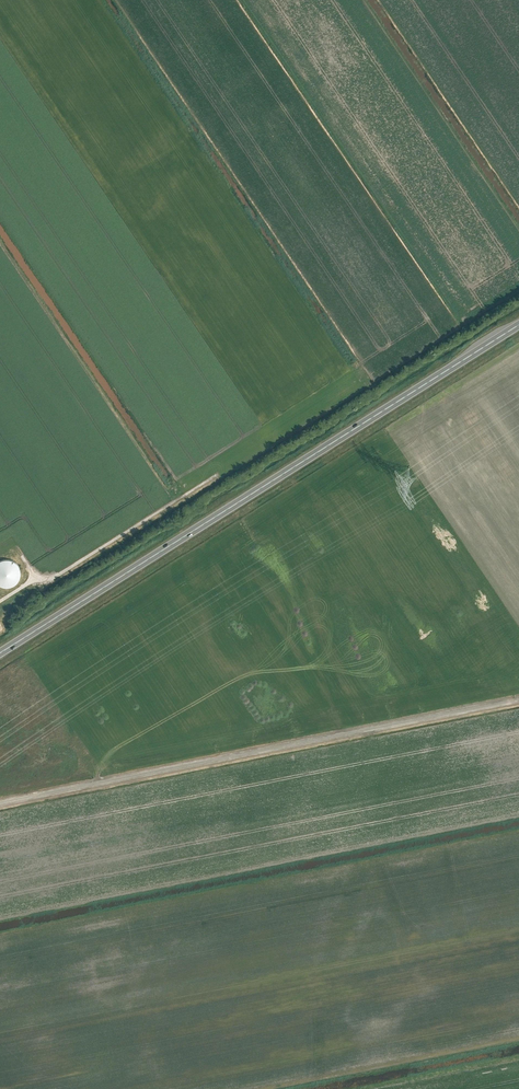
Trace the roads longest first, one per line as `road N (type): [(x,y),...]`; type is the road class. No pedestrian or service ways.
road 1 (trunk): [(0,653),(518,324)]
road 2 (unclassified): [(0,803),(518,700)]

